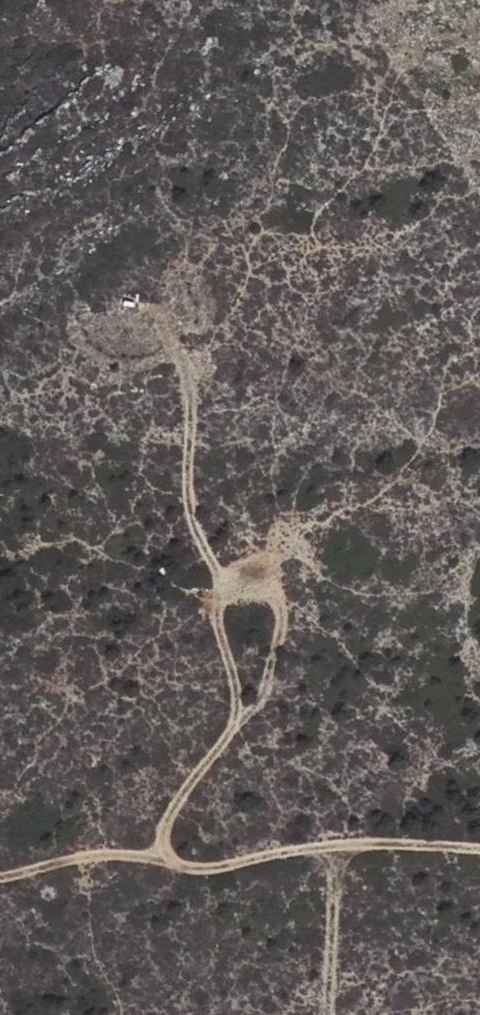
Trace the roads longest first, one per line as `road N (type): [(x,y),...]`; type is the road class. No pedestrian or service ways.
road 1 (track): [(479,847),(346,844),(211,866),(93,855),(0,874)]

